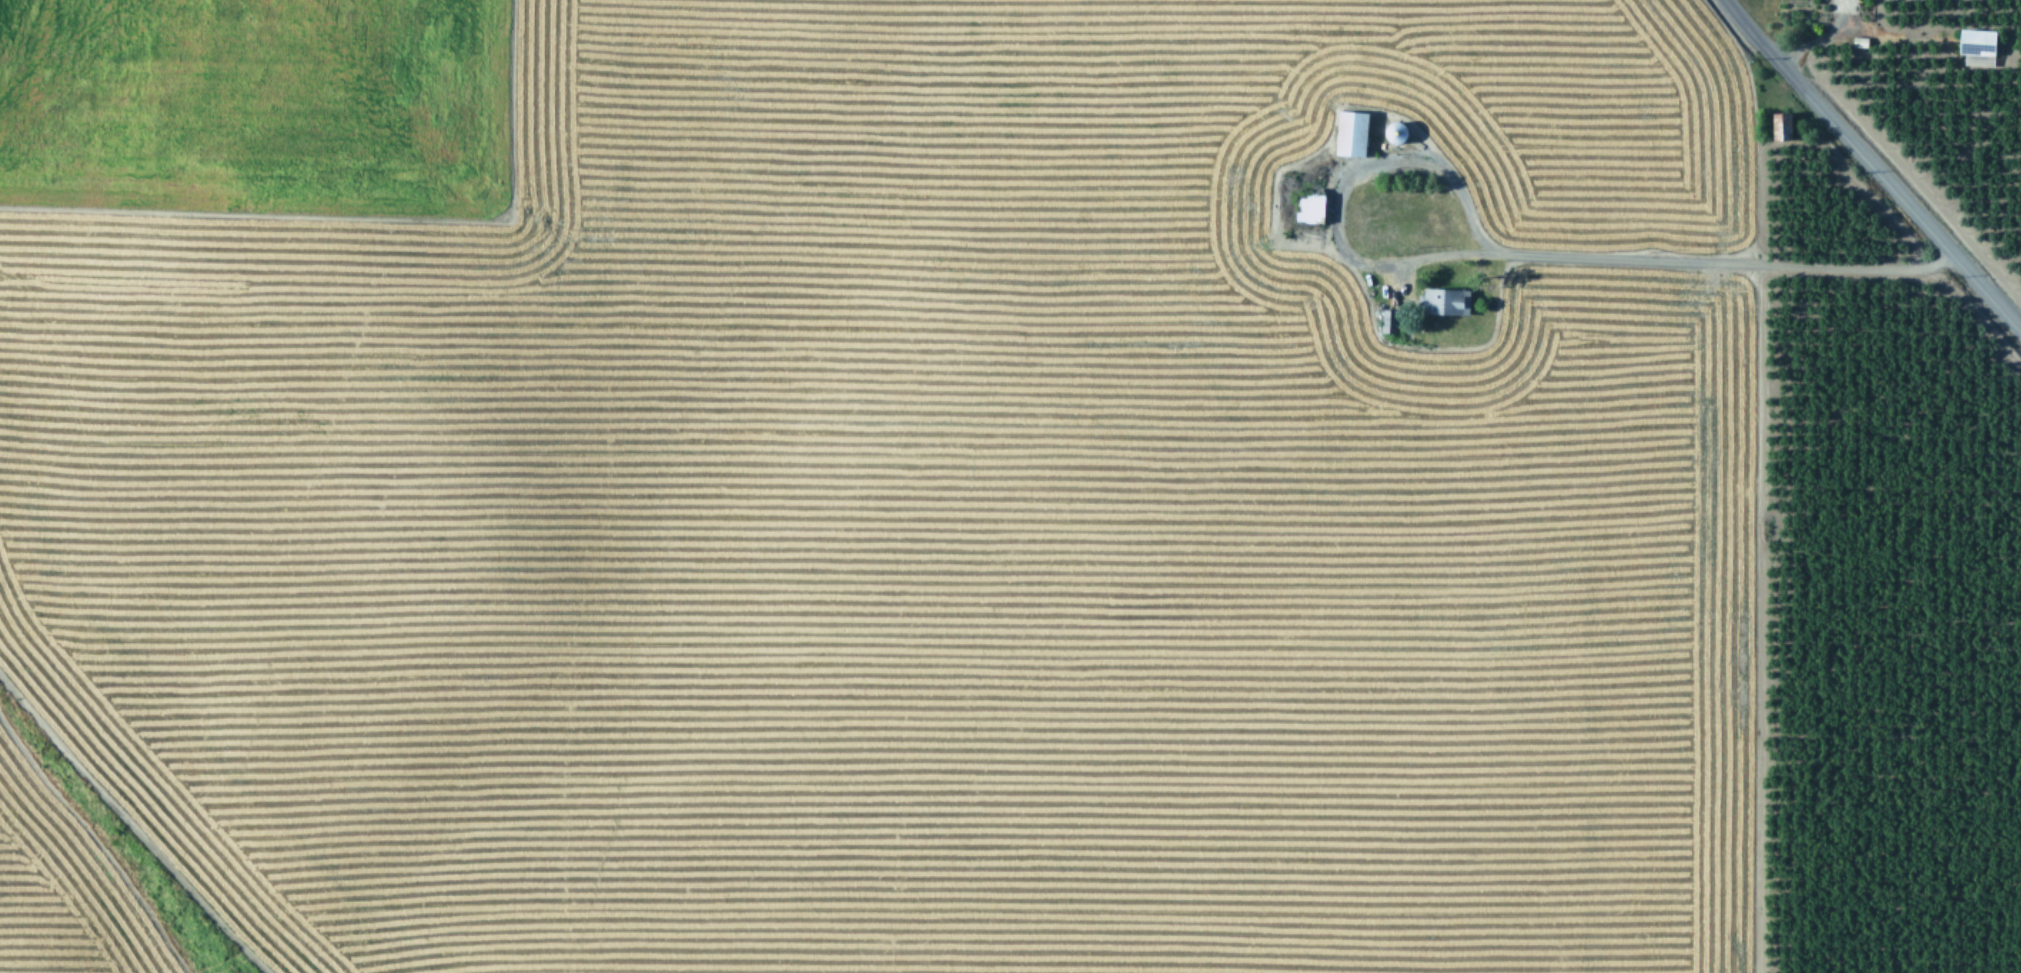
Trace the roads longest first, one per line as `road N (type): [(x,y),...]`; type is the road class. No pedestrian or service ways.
road 1 (residential): [(2020,332),(1724,0)]

